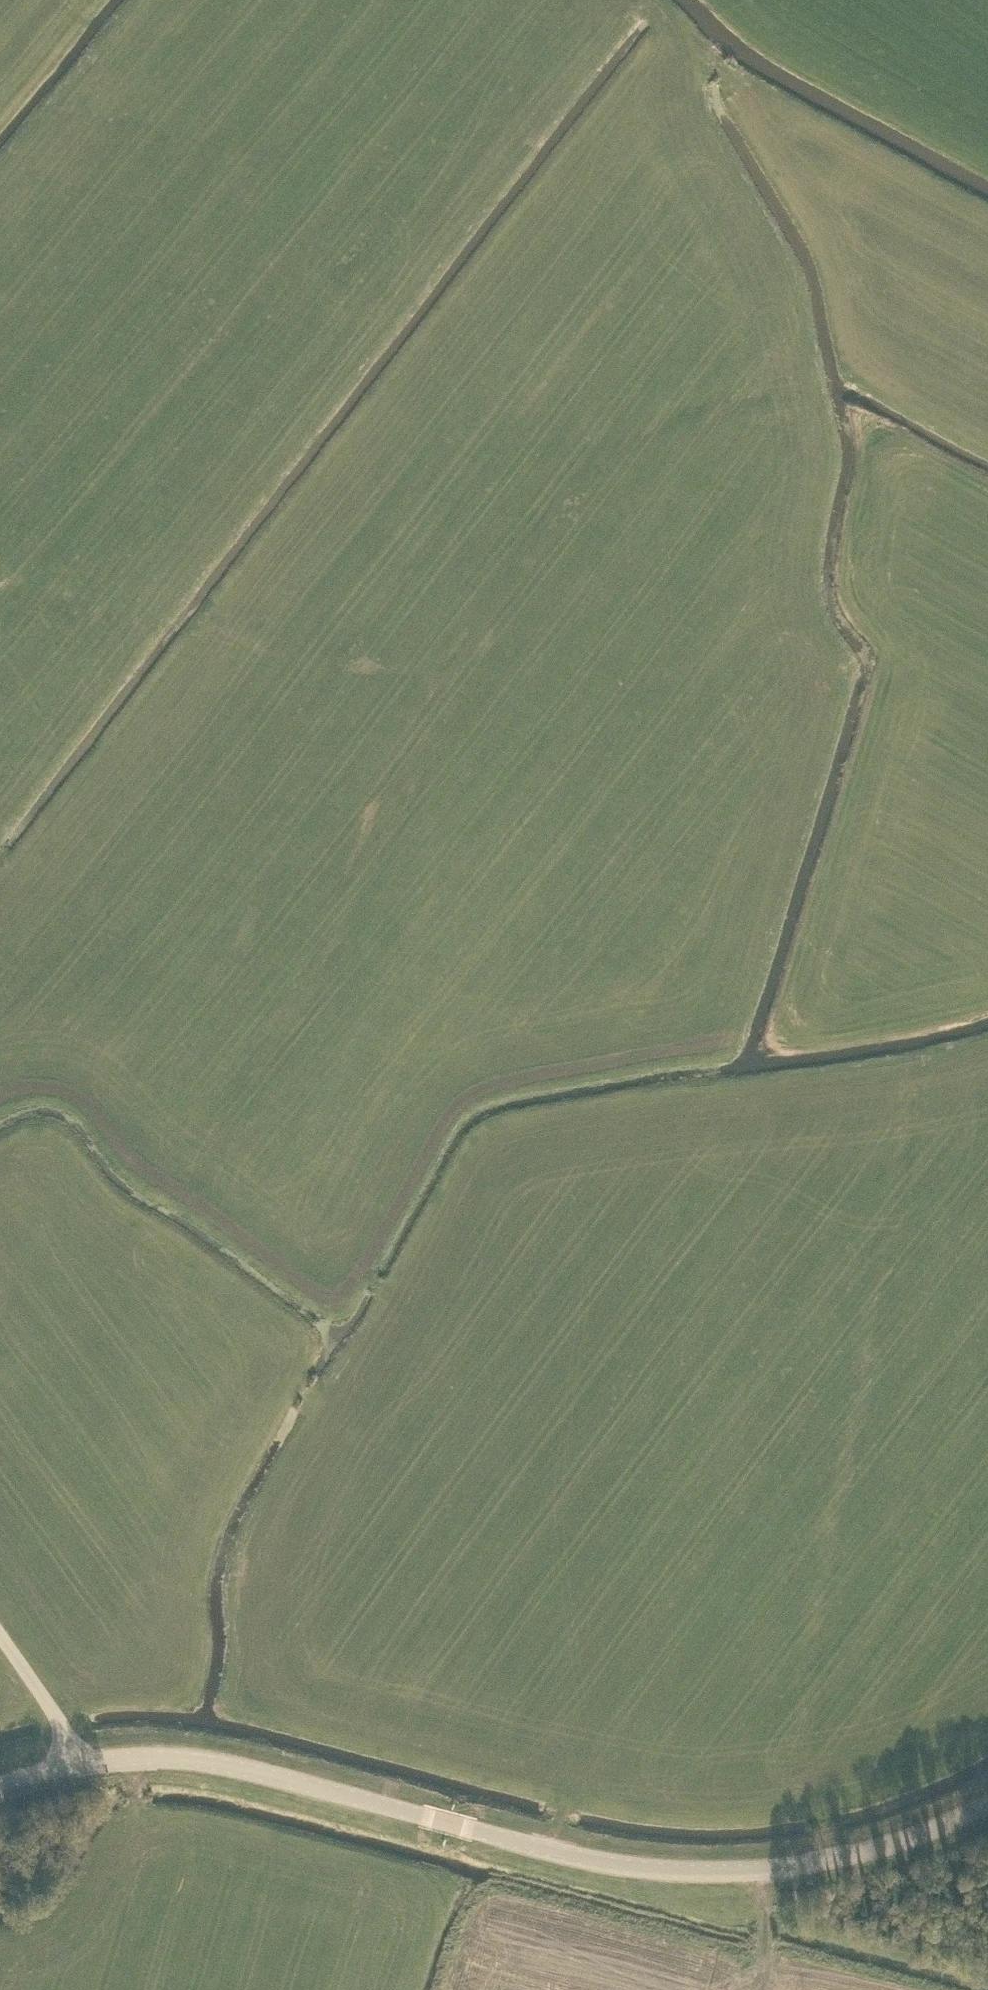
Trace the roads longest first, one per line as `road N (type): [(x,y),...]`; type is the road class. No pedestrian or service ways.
road 1 (tertiary): [(0,1786),(75,1765),(170,1757),(611,1861),(718,1869),(853,1855),(987,1804)]

